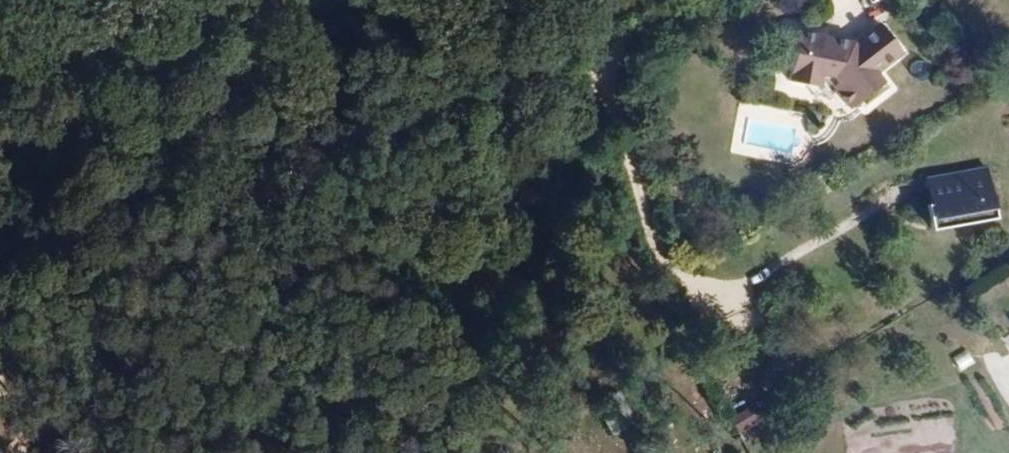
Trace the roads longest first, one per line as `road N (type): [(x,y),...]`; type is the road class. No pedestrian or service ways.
road 1 (track): [(228,132),(320,143),(551,67),(623,0)]

